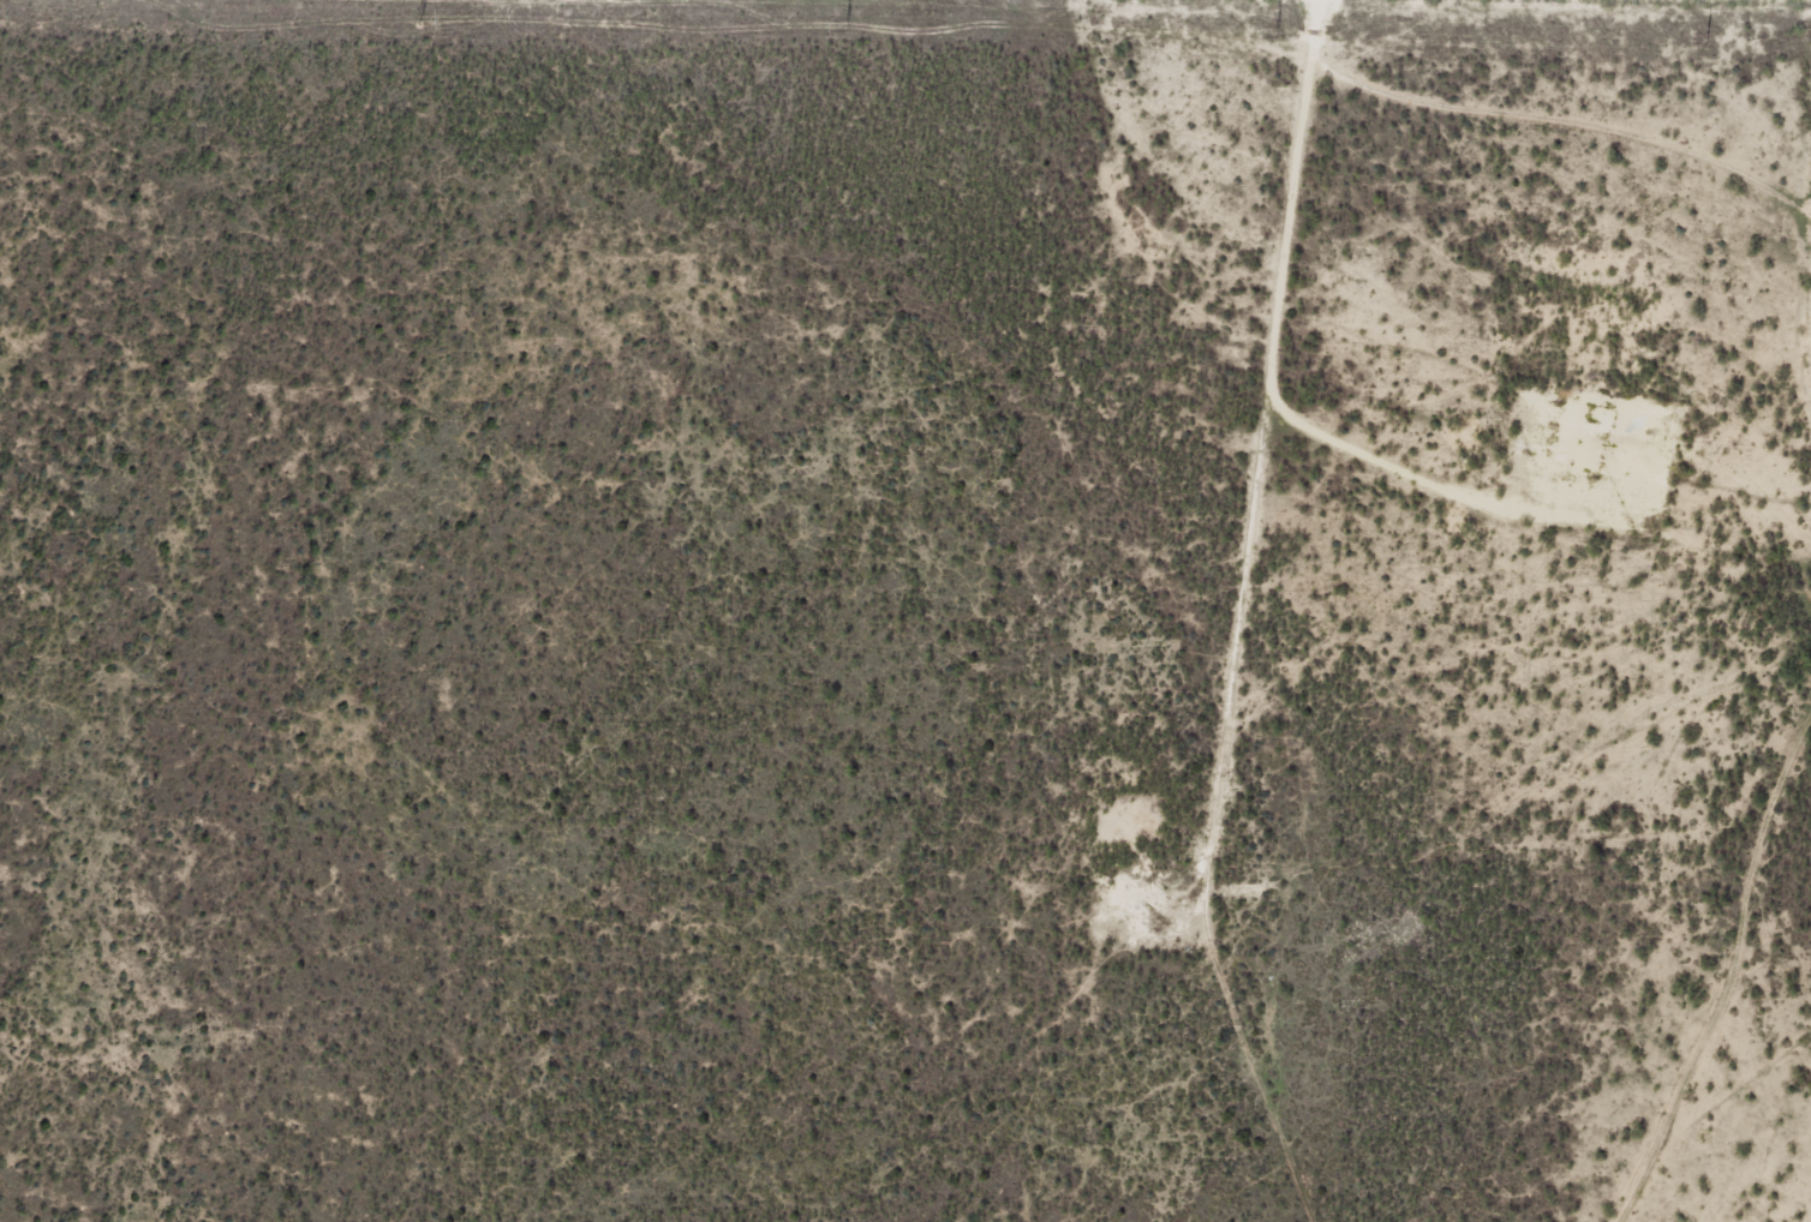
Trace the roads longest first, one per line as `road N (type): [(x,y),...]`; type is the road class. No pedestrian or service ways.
road 1 (track): [(1620,1221),(1715,951),(1763,747),(1810,656)]

